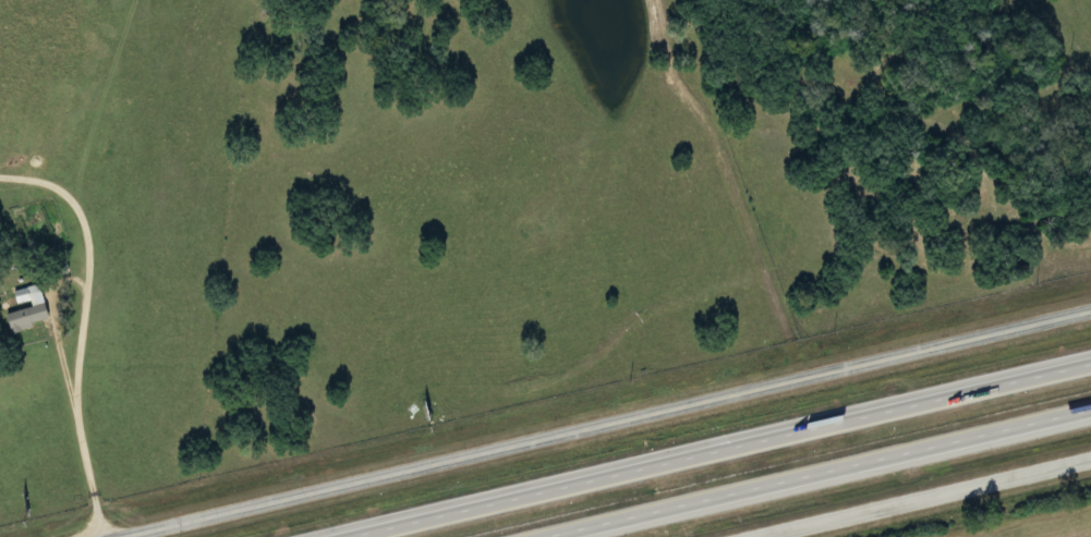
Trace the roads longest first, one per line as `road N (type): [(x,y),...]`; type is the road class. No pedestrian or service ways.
road 1 (tertiary): [(108,536),(1090,309)]
road 2 (motorway): [(1090,364),(349,536)]
road 3 (motorway): [(546,536),(1090,410)]
road 4 (residential): [(94,536),(86,220),(40,180),(0,176)]
road 5 (tertiary): [(757,536),(1090,460)]

